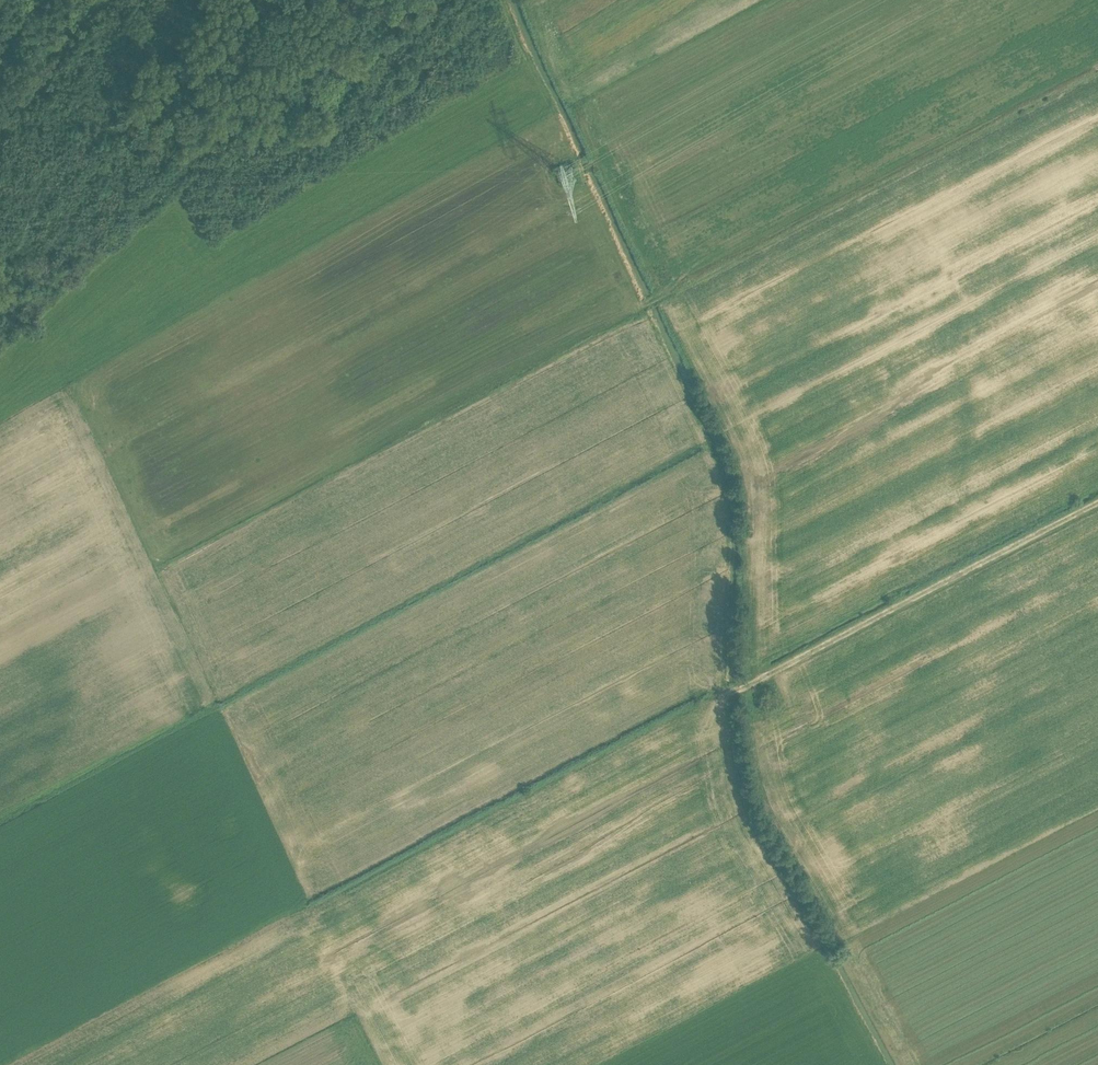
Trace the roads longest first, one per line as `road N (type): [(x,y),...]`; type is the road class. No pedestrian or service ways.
road 1 (track): [(1097,501),(721,696)]

